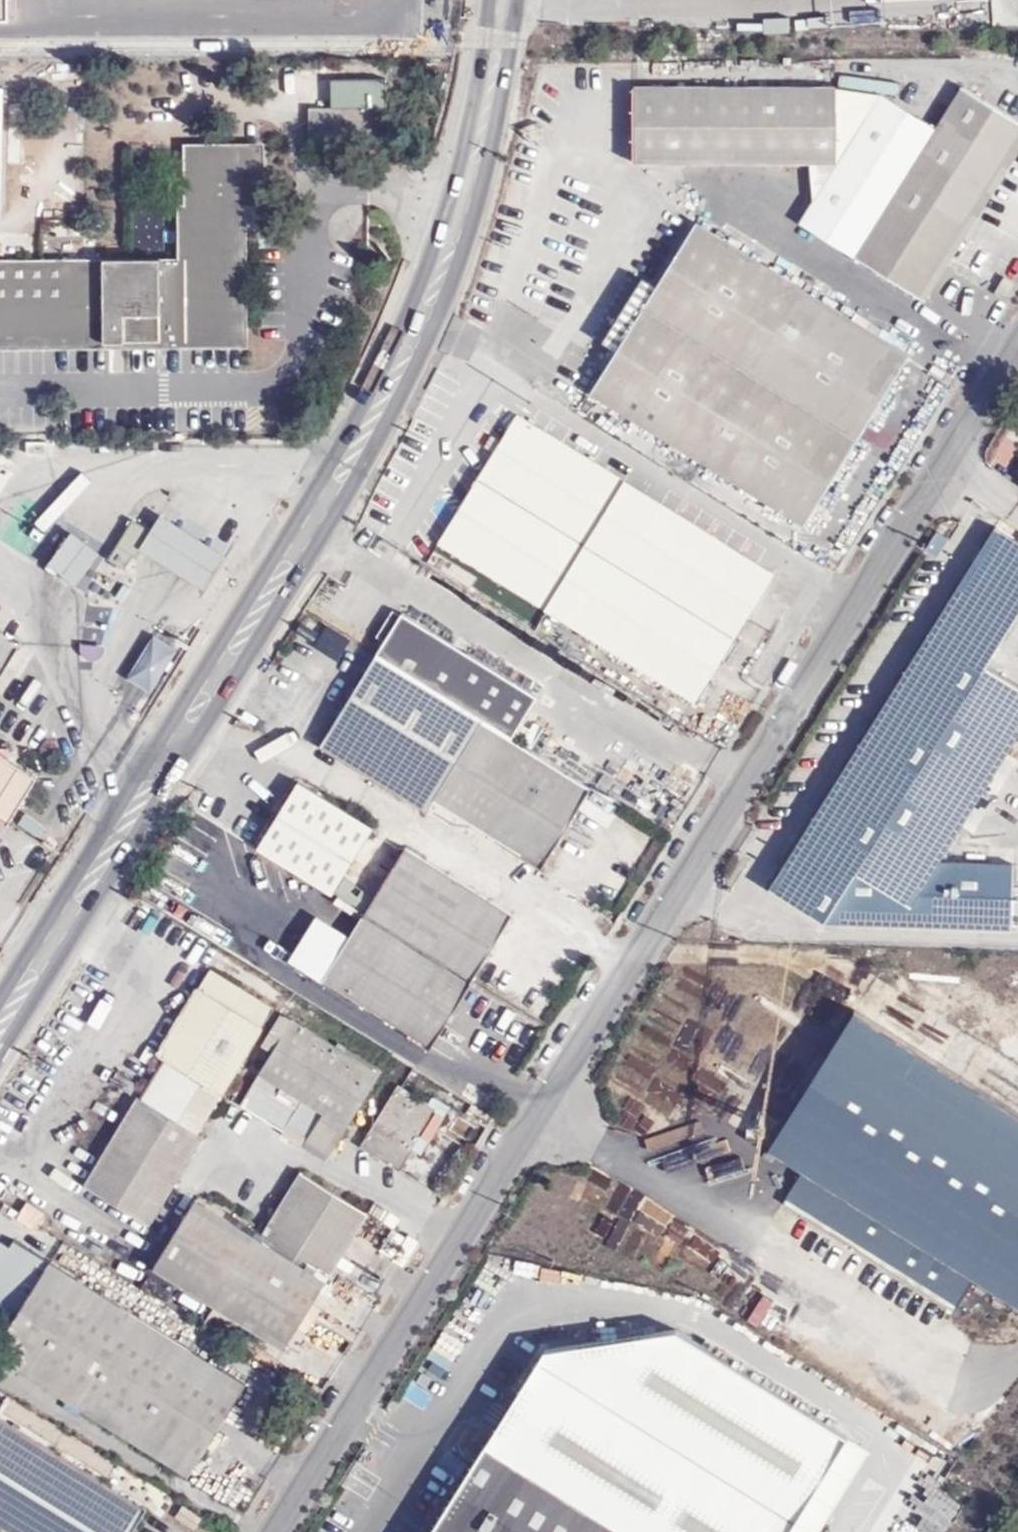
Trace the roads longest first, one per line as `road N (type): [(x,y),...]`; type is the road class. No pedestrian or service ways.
road 1 (tertiary): [(1017,353),(282,1531)]
road 2 (secondary): [(0,1056),(325,537),(414,374),(469,237),(520,0)]
road 3 (secondary): [(490,0),(466,139),(411,310),(298,518),(0,998)]

